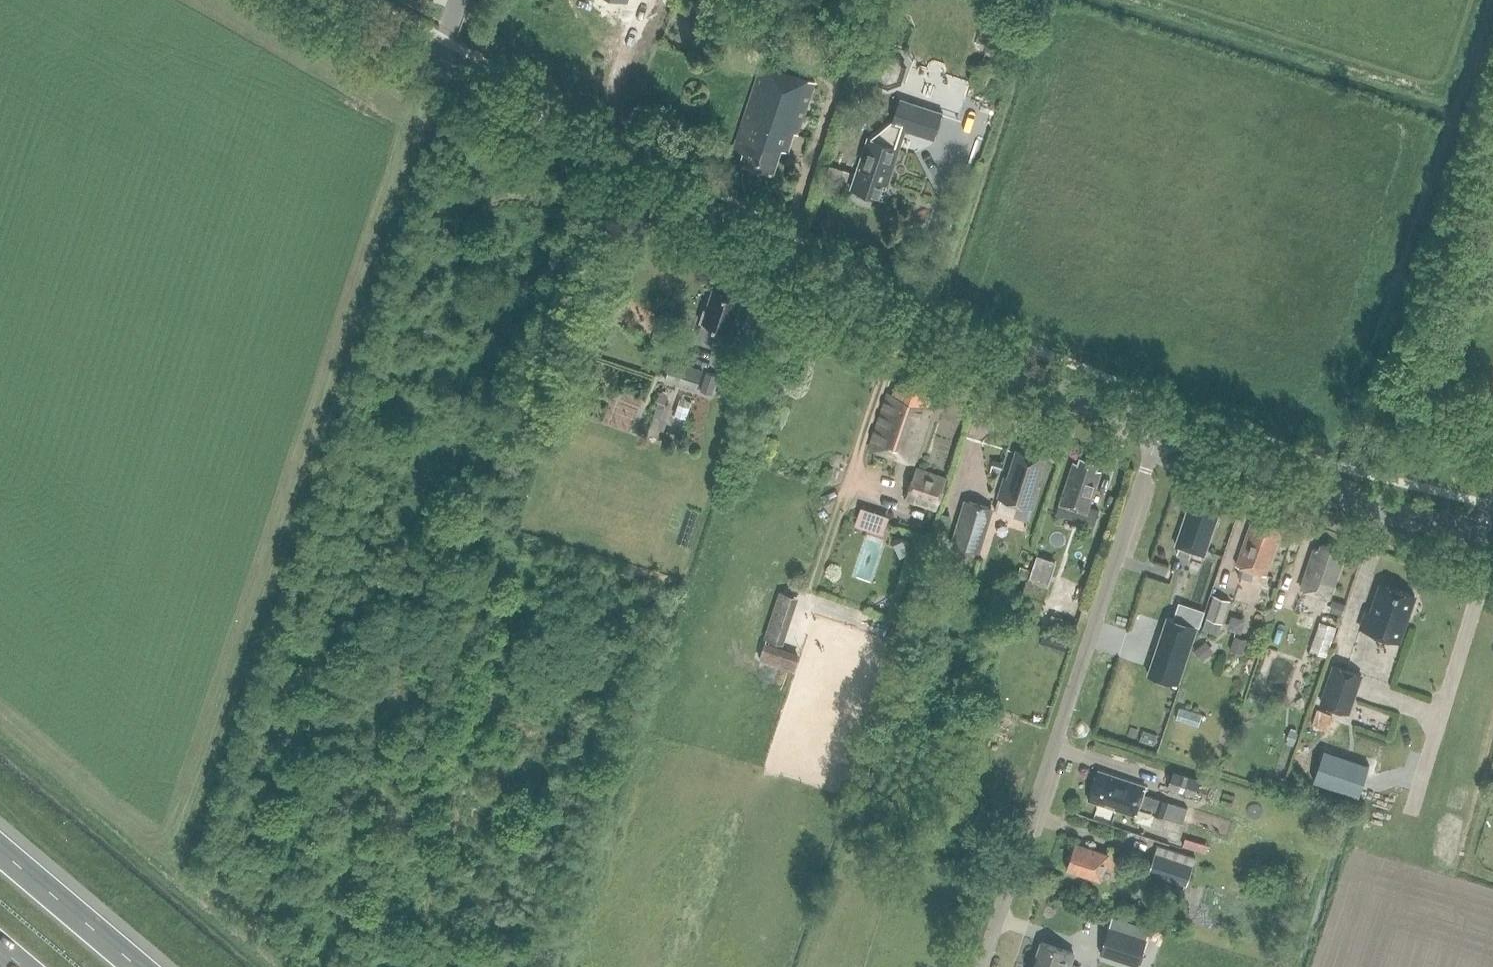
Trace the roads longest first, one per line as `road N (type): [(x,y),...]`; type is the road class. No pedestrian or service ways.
road 1 (secondary): [(1160,434),(931,335),(331,0)]
road 2 (unclassified): [(981,966),(1160,434)]
road 3 (secondary): [(1492,537),(1160,434)]
road 4 (motorway): [(145,966),(0,845)]

